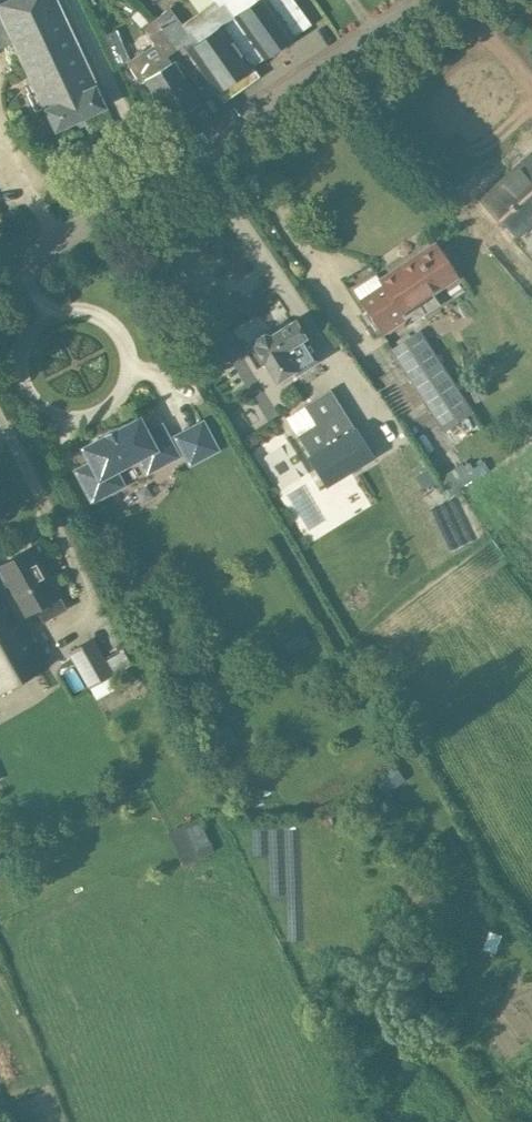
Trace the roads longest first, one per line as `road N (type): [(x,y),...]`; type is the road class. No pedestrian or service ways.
road 1 (unclassified): [(0,275),(430,0)]

